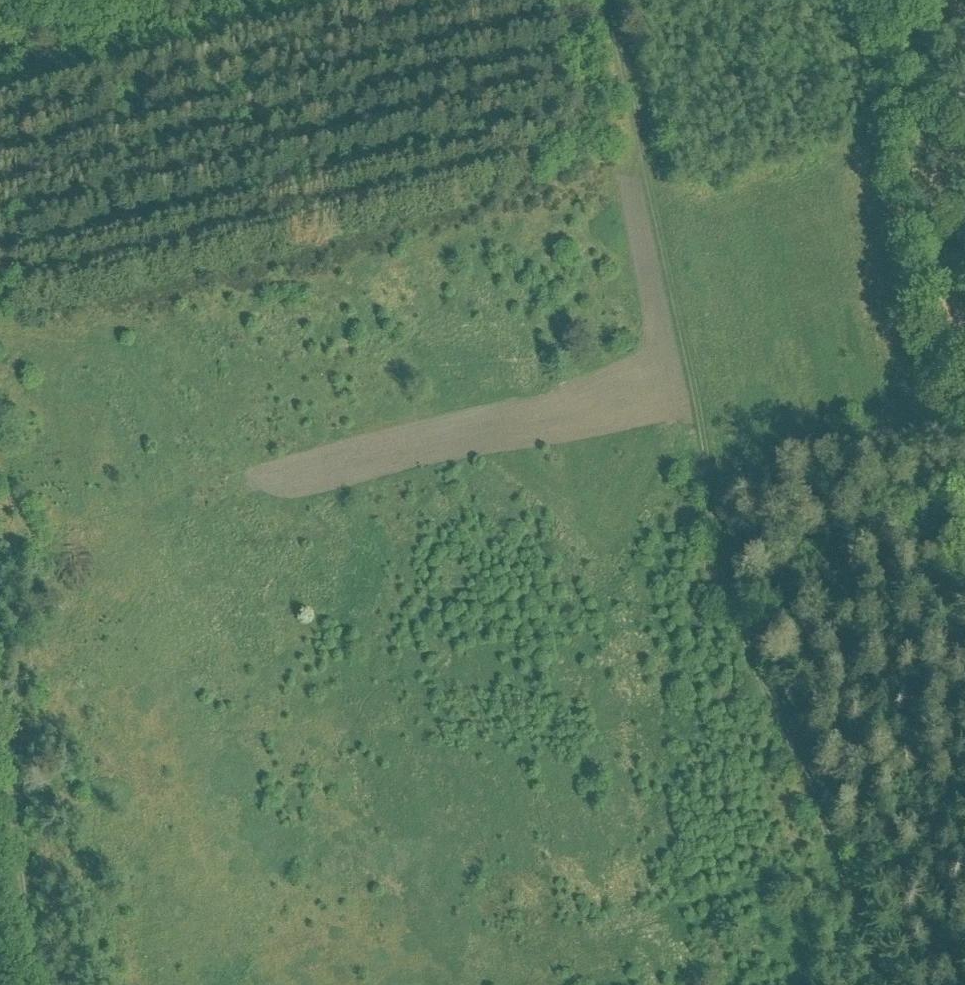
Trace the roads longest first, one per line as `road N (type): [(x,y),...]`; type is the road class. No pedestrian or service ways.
road 1 (track): [(613,0),(640,201)]
road 2 (track): [(162,0),(0,43)]

